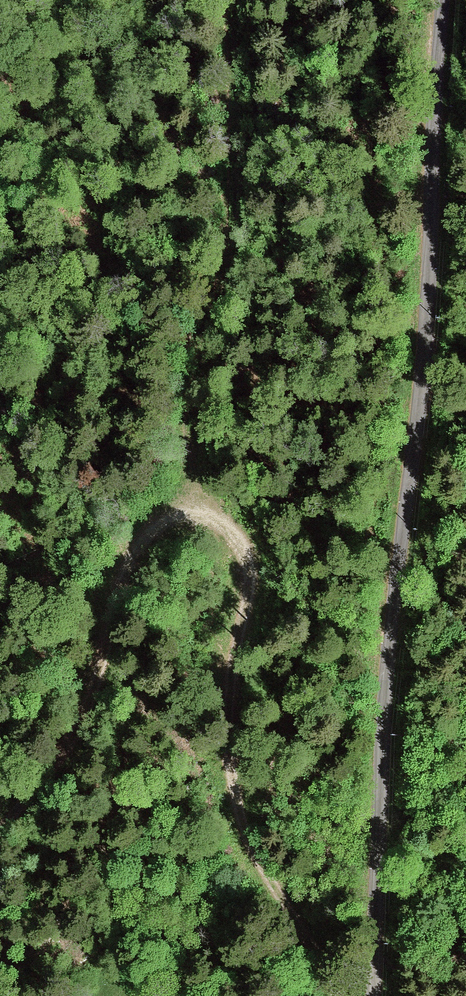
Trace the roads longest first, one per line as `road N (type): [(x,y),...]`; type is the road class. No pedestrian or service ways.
road 1 (unclassified): [(378,995),(387,683),(427,320),(443,0)]
road 2 (track): [(337,995),(264,873),(245,822),(232,768),(230,688),(251,569),(246,545),(209,515),(166,513),(127,550),(76,727),(0,827)]
road 3 (track): [(186,512),(189,413),(224,241),(233,0)]

